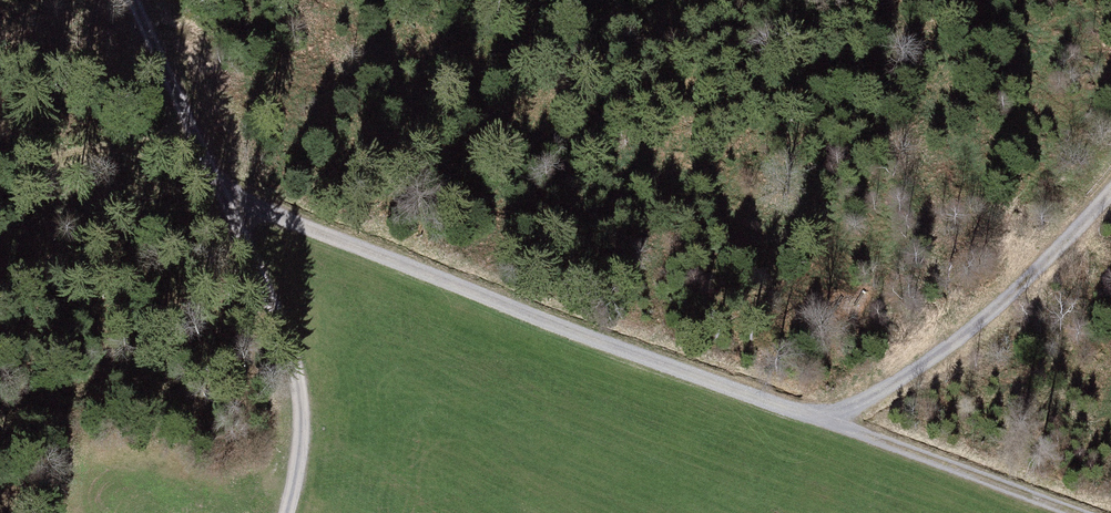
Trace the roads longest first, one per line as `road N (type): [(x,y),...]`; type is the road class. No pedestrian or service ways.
road 1 (track): [(1084,512),(228,199)]
road 2 (track): [(830,421),(923,367),(1110,194)]
road 3 (track): [(289,512),(304,451),(299,371),(228,199)]
road 4 (track): [(228,199),(136,0)]

